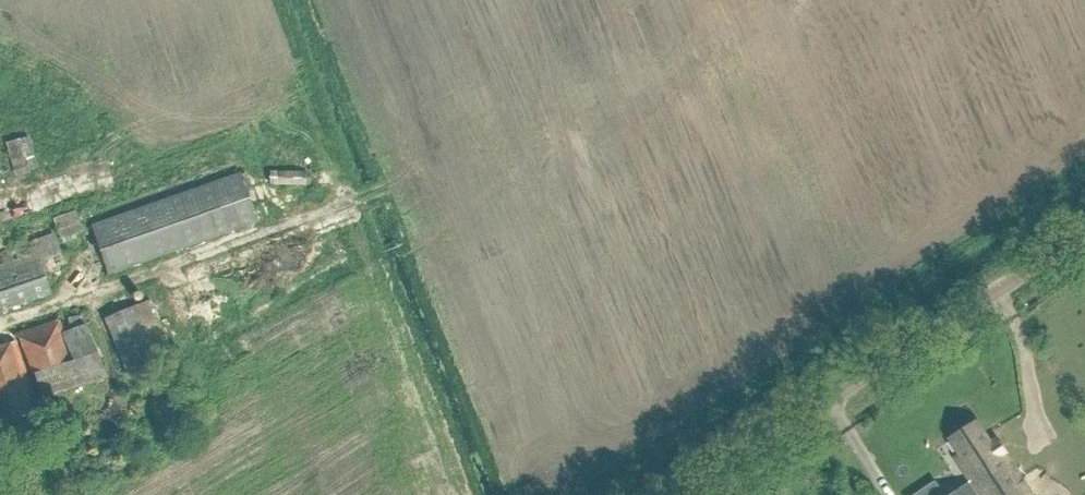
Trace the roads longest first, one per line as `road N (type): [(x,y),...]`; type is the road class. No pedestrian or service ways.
road 1 (tertiary): [(682,494),(1084,236)]

